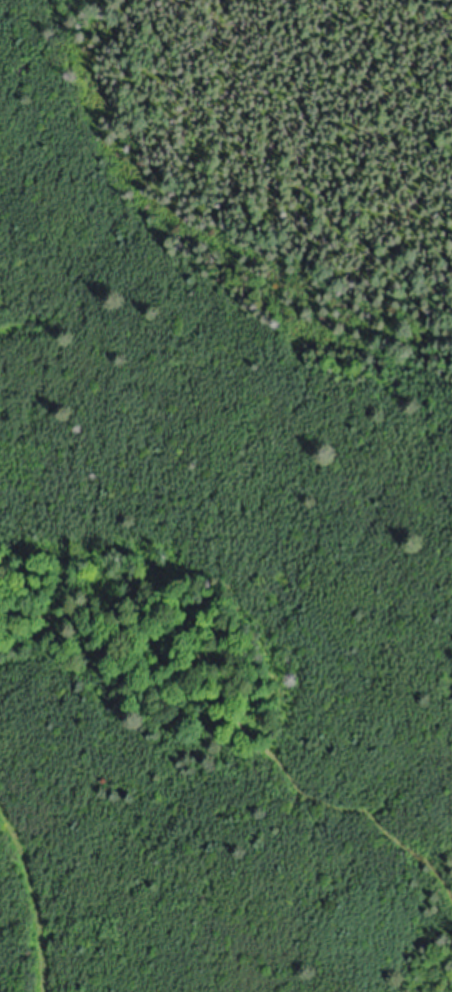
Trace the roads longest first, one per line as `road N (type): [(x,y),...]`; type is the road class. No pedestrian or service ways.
road 1 (track): [(40,991),(10,835),(0,818)]

